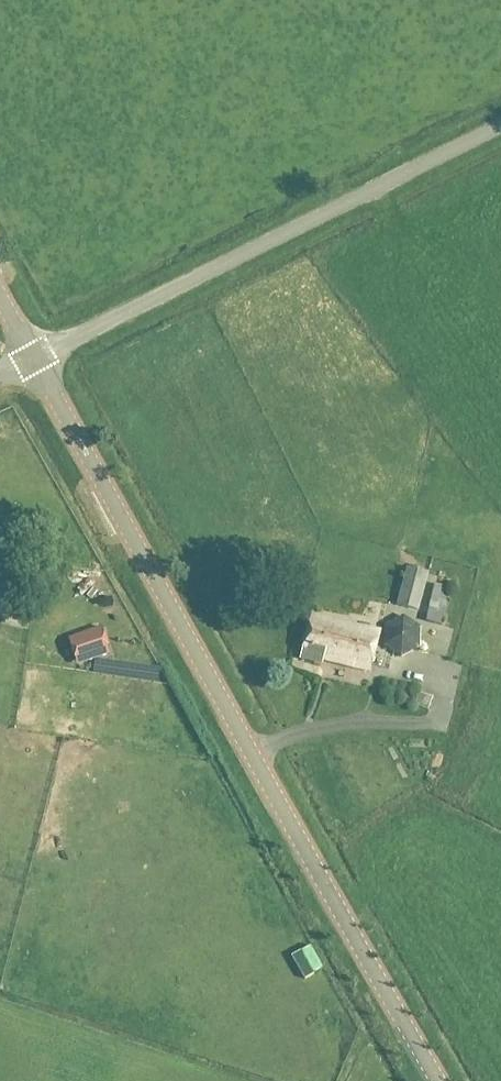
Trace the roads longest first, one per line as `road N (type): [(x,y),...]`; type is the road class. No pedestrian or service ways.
road 1 (tertiary): [(430,1080),(33,359)]
road 2 (unclassified): [(33,359),(500,119)]

